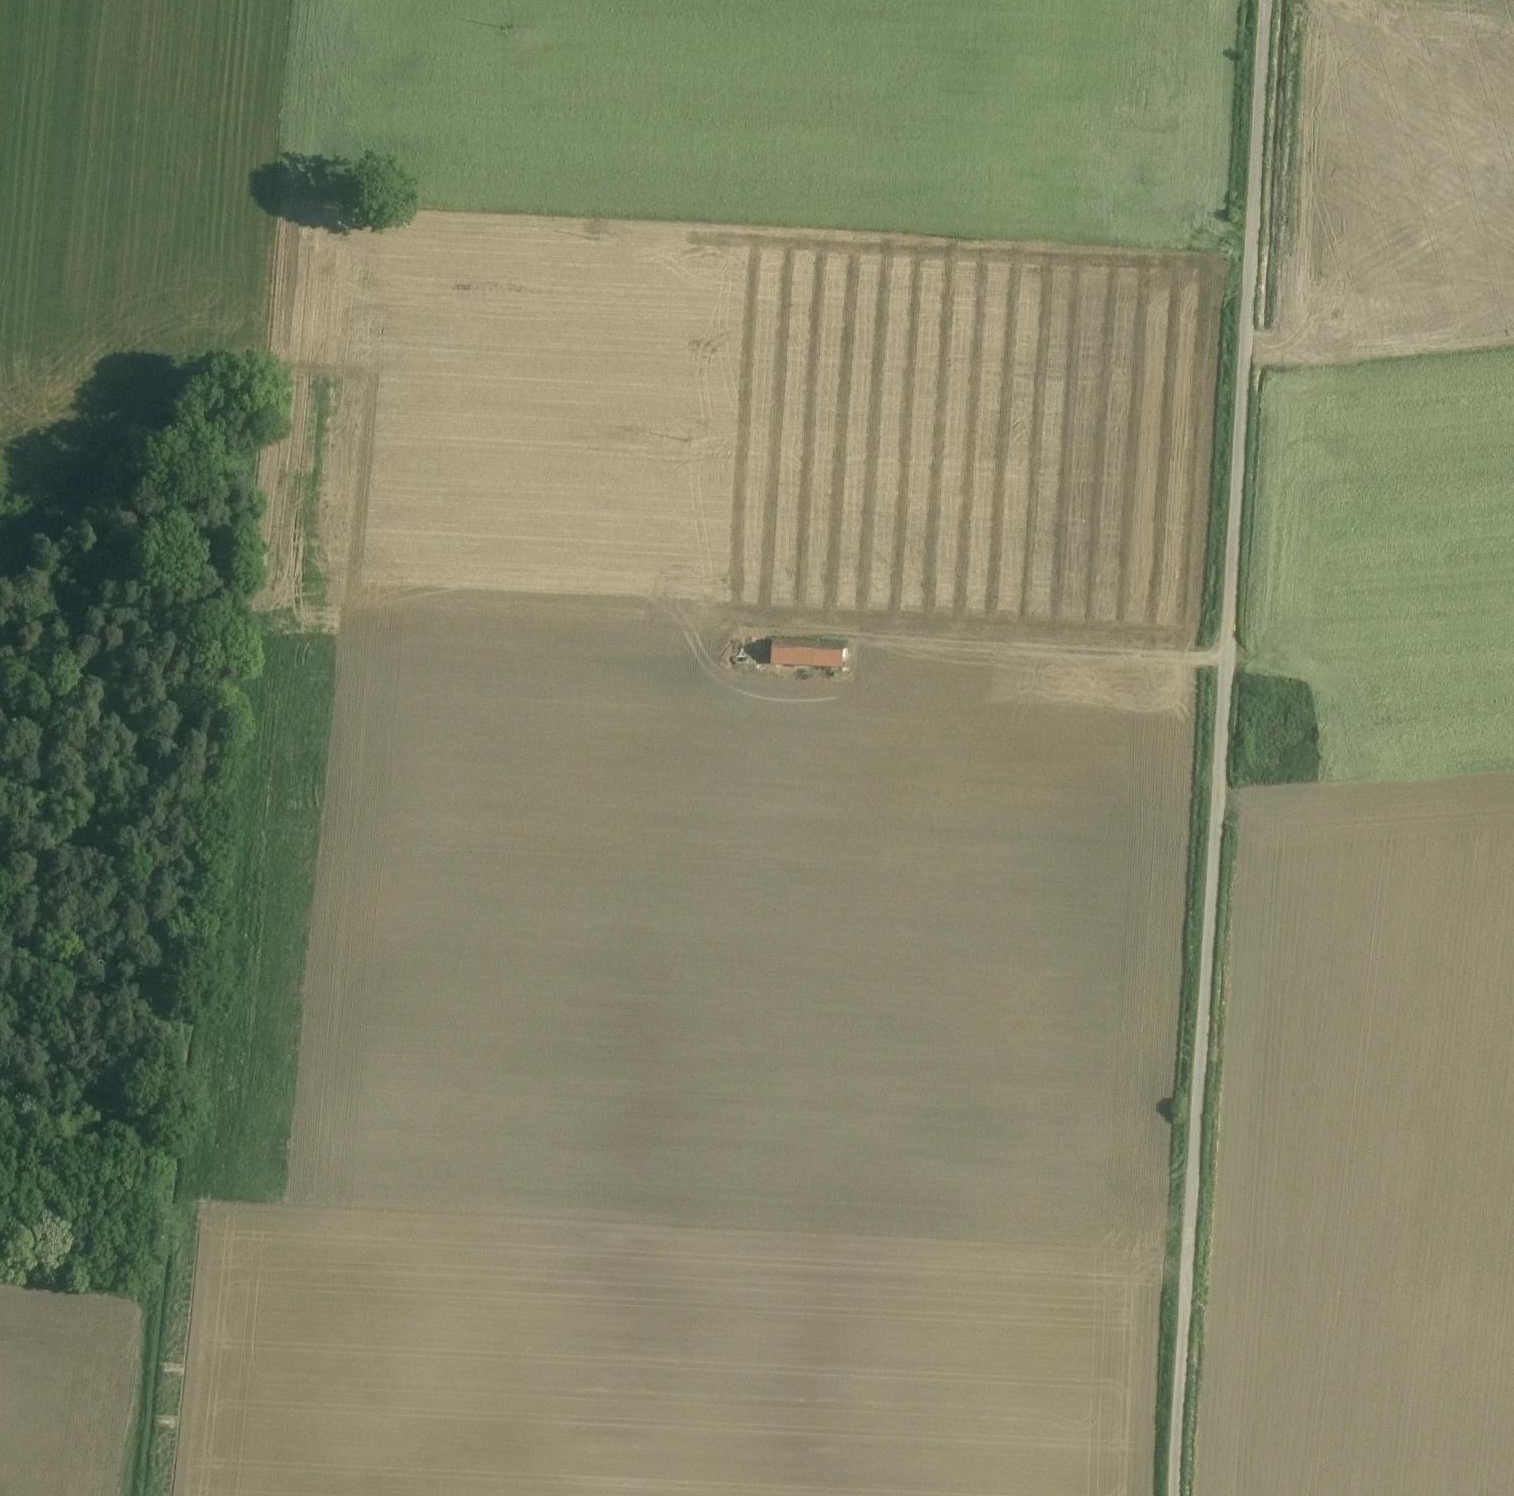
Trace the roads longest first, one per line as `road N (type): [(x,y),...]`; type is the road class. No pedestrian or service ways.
road 1 (unclassified): [(1268,0),(1175,1495)]
road 2 (track): [(1226,659),(740,629)]

